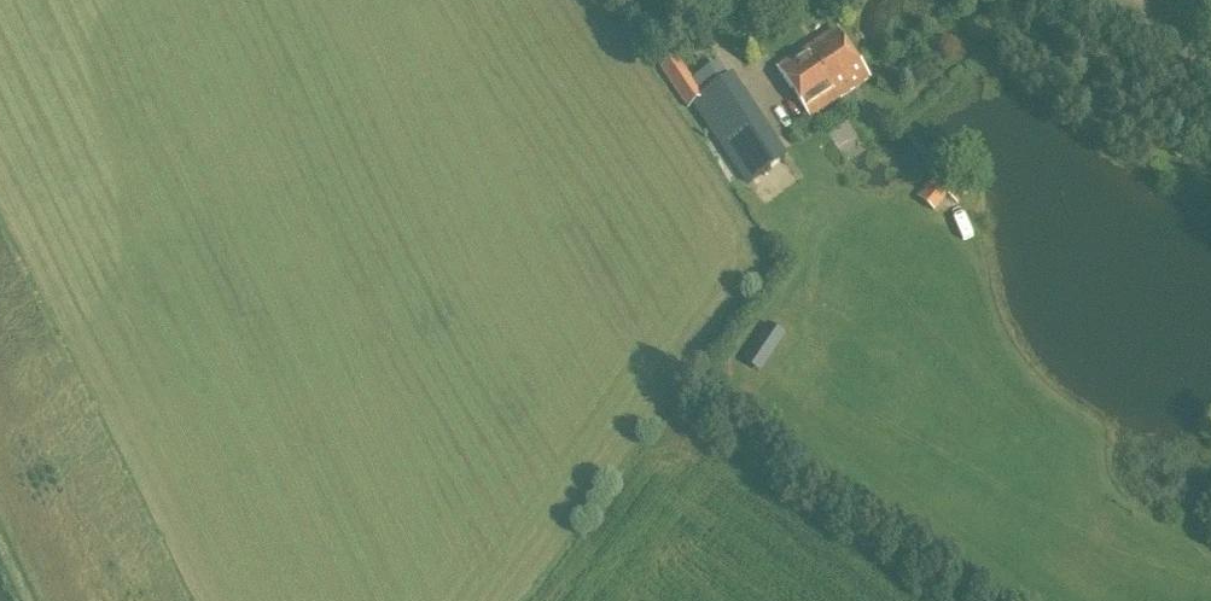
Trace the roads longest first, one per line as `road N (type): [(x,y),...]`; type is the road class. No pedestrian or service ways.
road 1 (unclassified): [(1210,73),(1112,0)]

